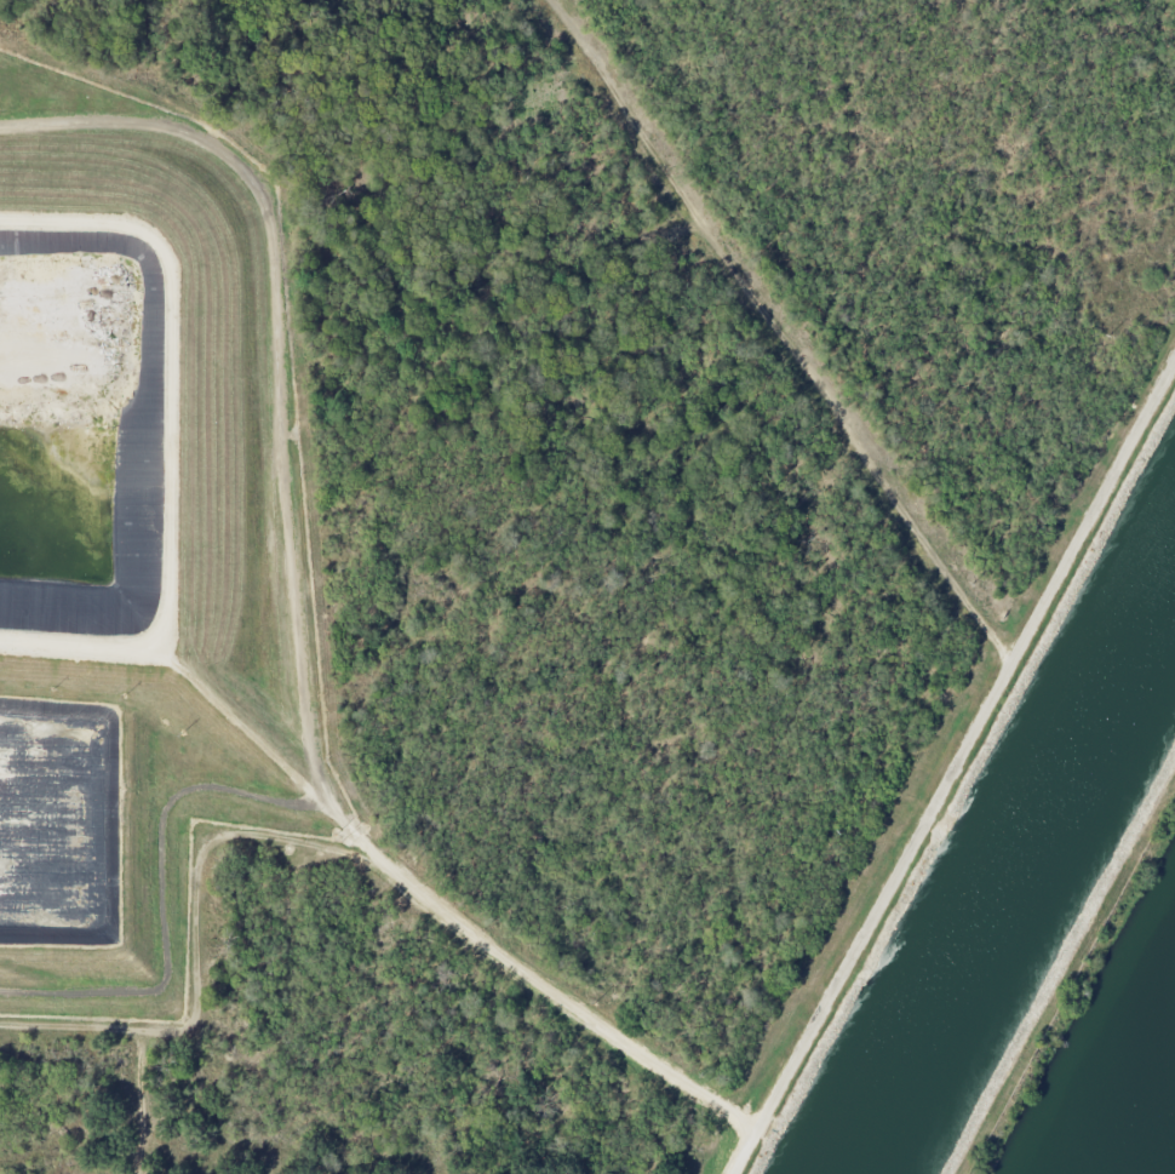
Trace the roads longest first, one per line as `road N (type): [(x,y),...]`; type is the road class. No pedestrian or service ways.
road 1 (track): [(549,0),(1008,668)]

